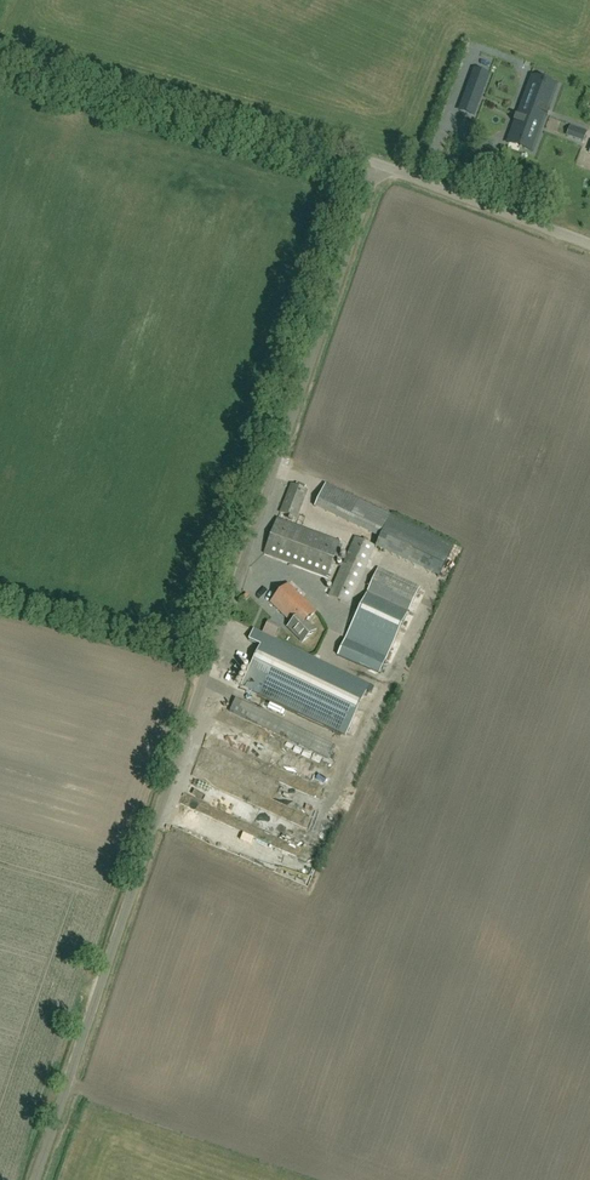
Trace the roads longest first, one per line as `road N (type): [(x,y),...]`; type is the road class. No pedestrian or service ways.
road 1 (unclassified): [(34,1179),(379,165)]
road 2 (unclassified): [(379,165),(0,48)]
road 3 (unclassified): [(589,239),(379,165)]

